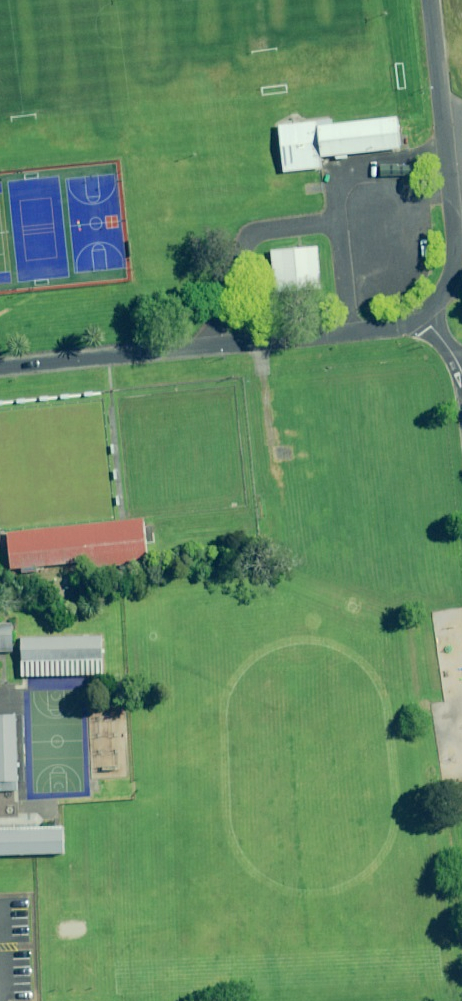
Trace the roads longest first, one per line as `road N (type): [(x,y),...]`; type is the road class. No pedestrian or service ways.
road 1 (residential): [(0,366),(404,321),(415,312)]
road 2 (residential): [(415,312),(437,288),(449,230),(424,0)]

